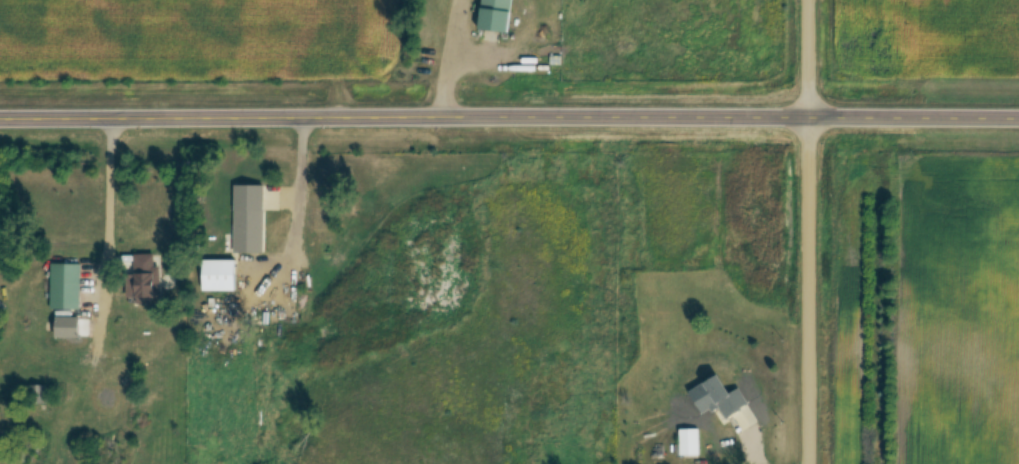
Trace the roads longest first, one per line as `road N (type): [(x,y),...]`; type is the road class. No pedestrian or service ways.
road 1 (tertiary): [(1018,118),(0,119)]
road 2 (residential): [(811,463),(809,0)]

